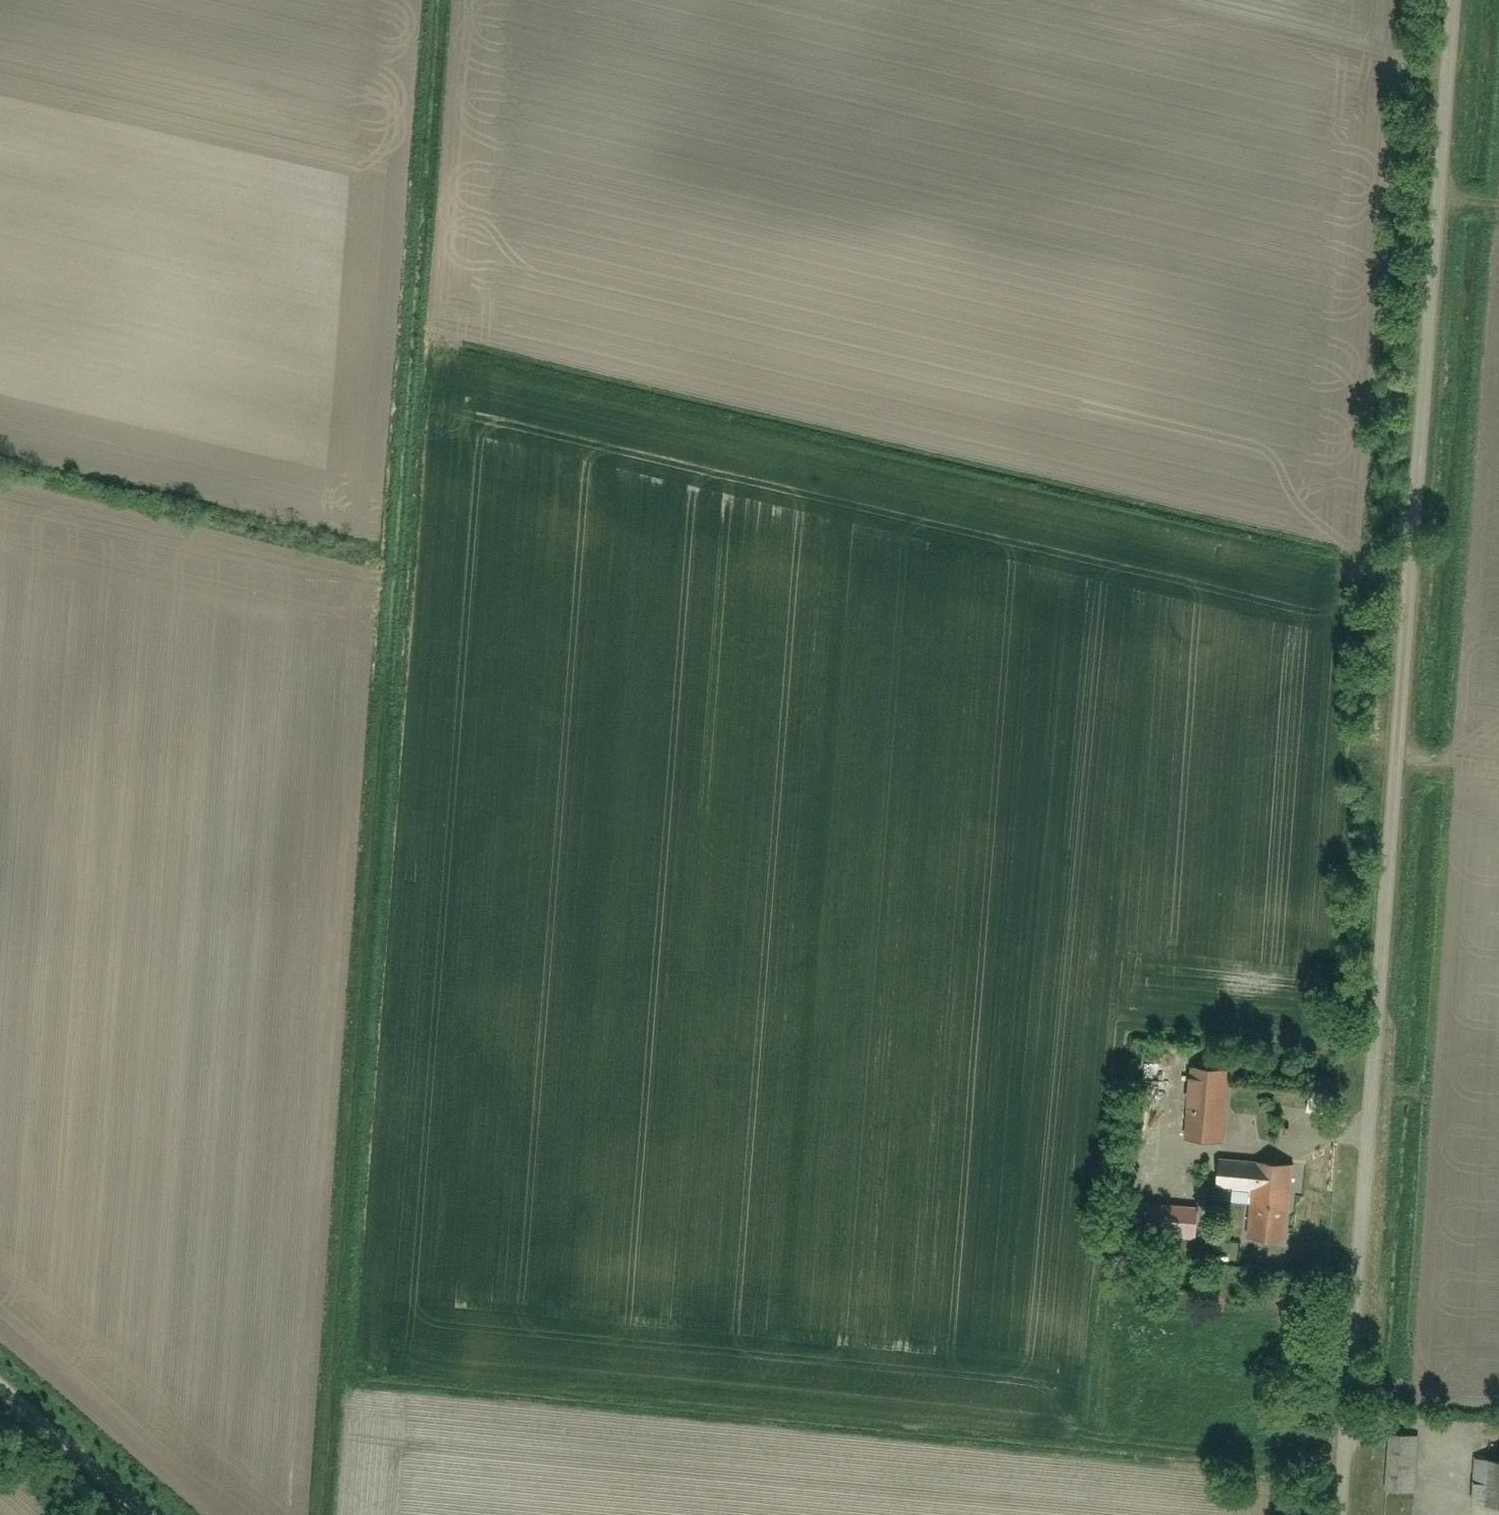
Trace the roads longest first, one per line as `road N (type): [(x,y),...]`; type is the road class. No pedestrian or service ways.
road 1 (unclassified): [(1454,0),(1338,1514)]
road 2 (unclassified): [(136,1514),(0,1399)]

